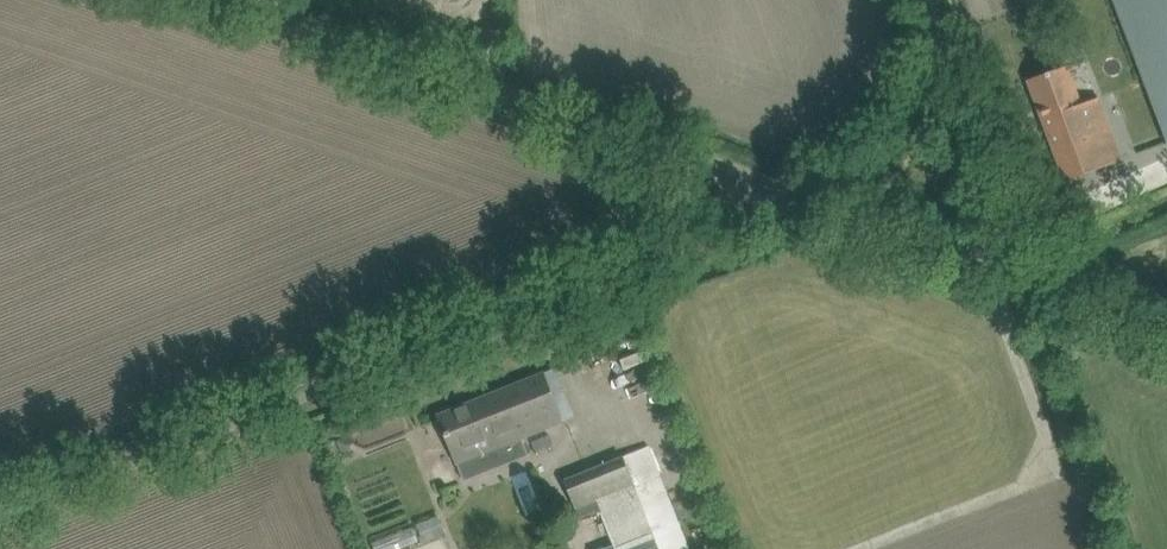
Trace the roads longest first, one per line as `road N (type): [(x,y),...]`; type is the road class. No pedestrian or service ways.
road 1 (unclassified): [(0,512),(799,192)]
road 2 (unclassified): [(799,192),(241,0)]
road 3 (track): [(1015,267),(1117,548)]
road 4 (unclassified): [(1015,267),(933,51)]
road 5 (unclassified): [(1015,267),(799,192)]
road 6 (unclassified): [(799,192),(861,158),(890,129),(933,51)]
road 7 (unclassified): [(1166,320),(1015,267)]

